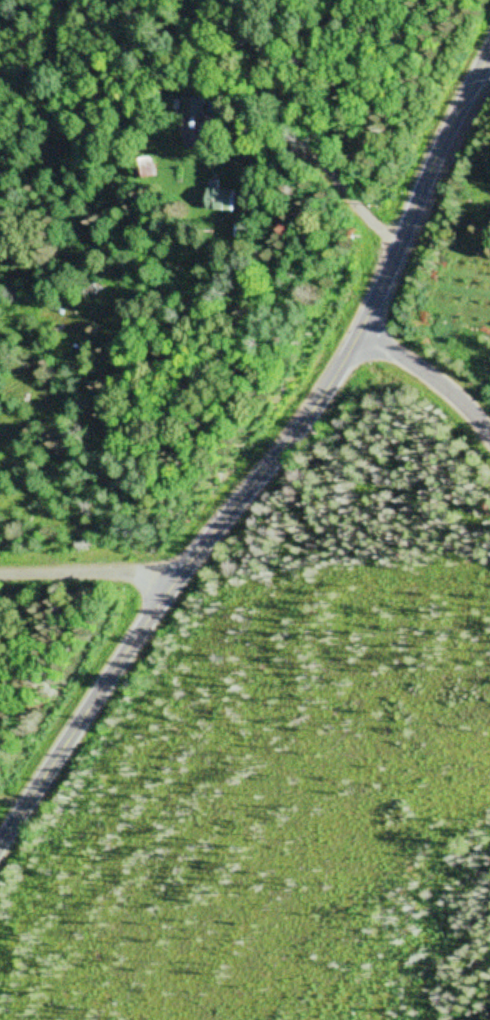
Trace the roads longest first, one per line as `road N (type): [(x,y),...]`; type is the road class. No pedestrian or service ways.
road 1 (residential): [(0,836),(187,566),(325,391),(489,54)]
road 2 (residential): [(187,566),(0,575)]
road 3 (residential): [(489,421),(453,381),(359,331)]

